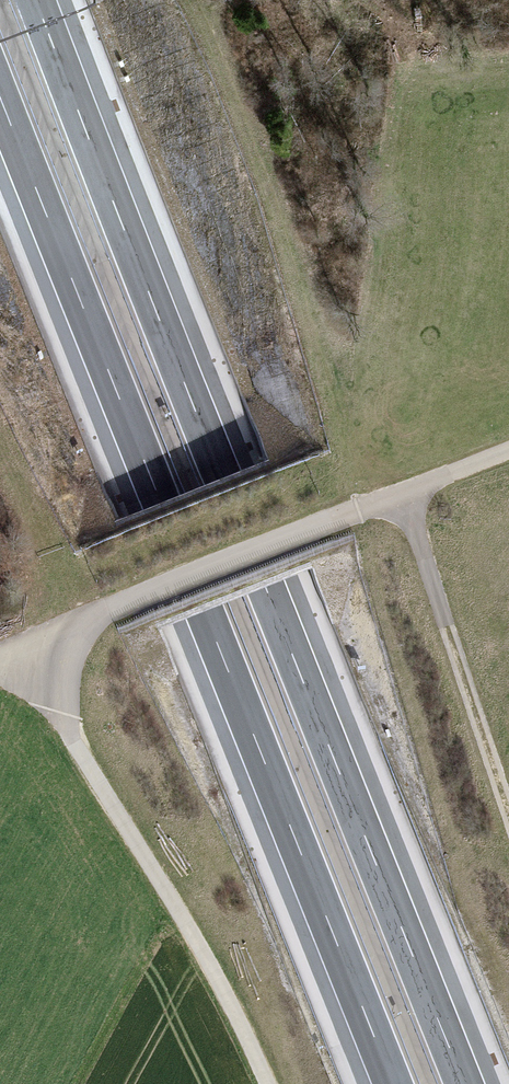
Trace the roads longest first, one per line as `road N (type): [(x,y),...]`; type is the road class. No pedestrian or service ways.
road 1 (motorway): [(465,1083),(37,0)]
road 2 (motorway): [(0,94),(393,1083)]
road 3 (unclassified): [(268,1083),(206,958),(71,736),(70,652),(108,612),(508,459)]
road 4 (track): [(409,500),(508,815)]

